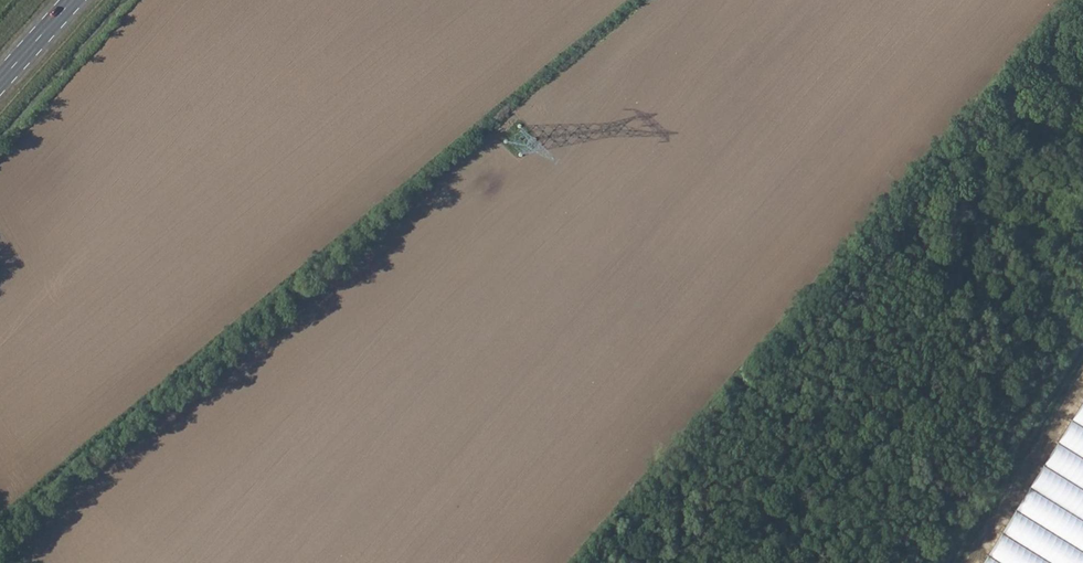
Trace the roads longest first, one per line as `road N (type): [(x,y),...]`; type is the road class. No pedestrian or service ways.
road 1 (track): [(1082,381),(969,562)]

